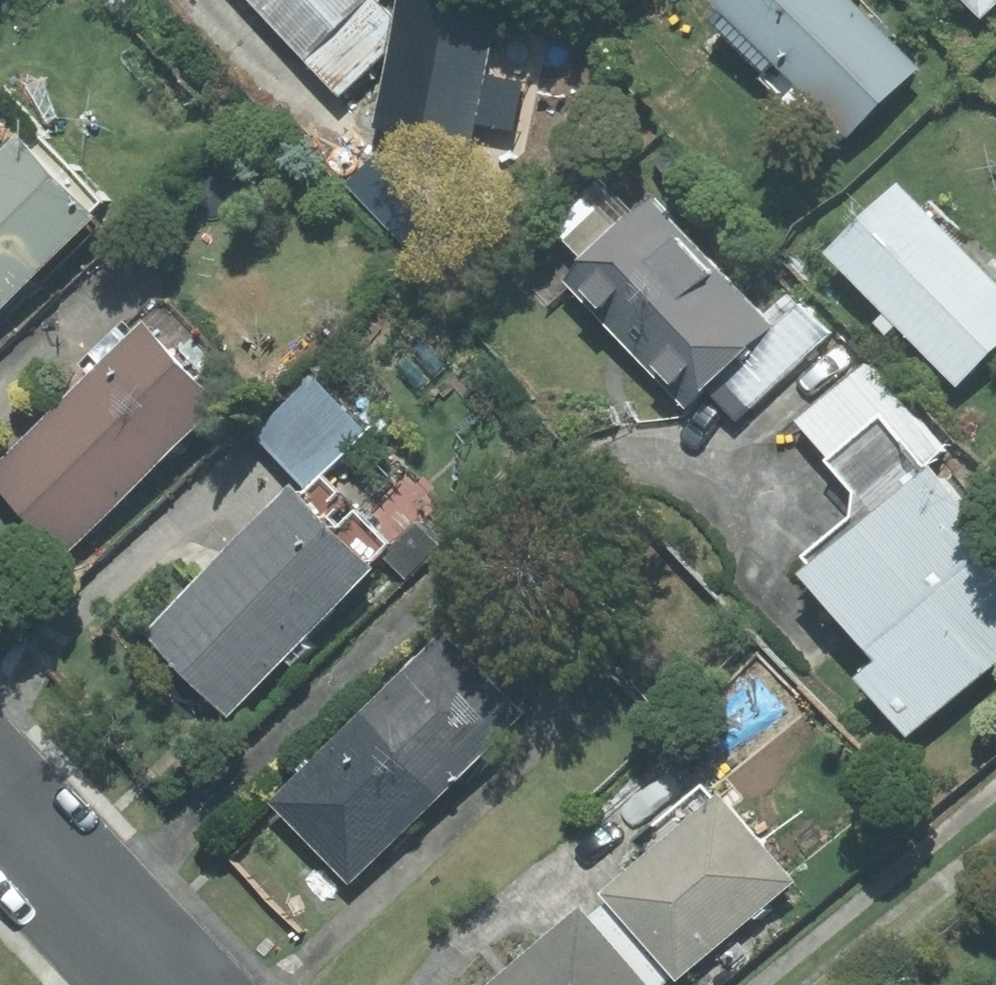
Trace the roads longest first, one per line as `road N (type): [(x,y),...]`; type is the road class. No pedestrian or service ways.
road 1 (residential): [(166,984),(0,809)]

